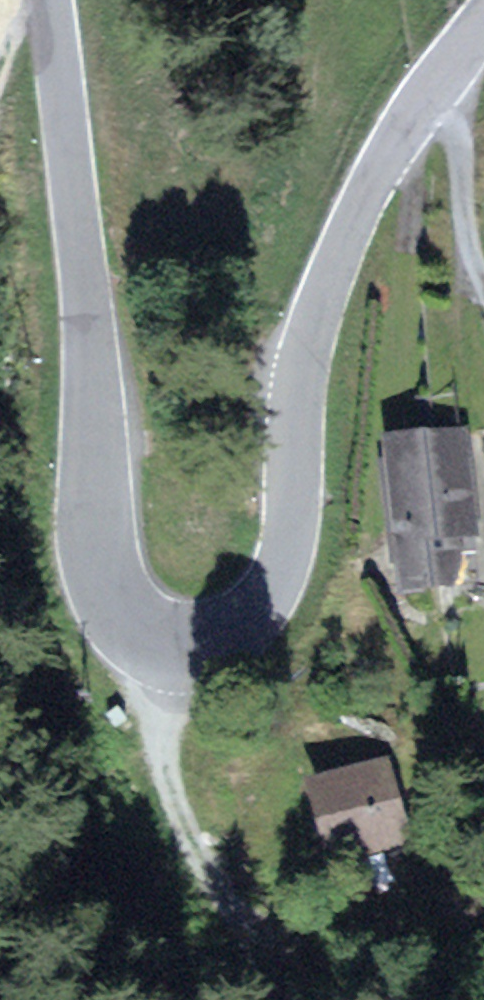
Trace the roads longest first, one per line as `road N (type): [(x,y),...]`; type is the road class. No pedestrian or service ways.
road 1 (tertiary): [(51,0),(86,282),(95,523),(120,605),(131,620),(165,638),(235,624),(270,586),(288,538),(291,414),(314,315),(392,147),(483,22)]
road 2 (track): [(165,638),(165,759),(204,870),(275,999)]
road 3 (track): [(483,275),(452,134),(422,101)]

